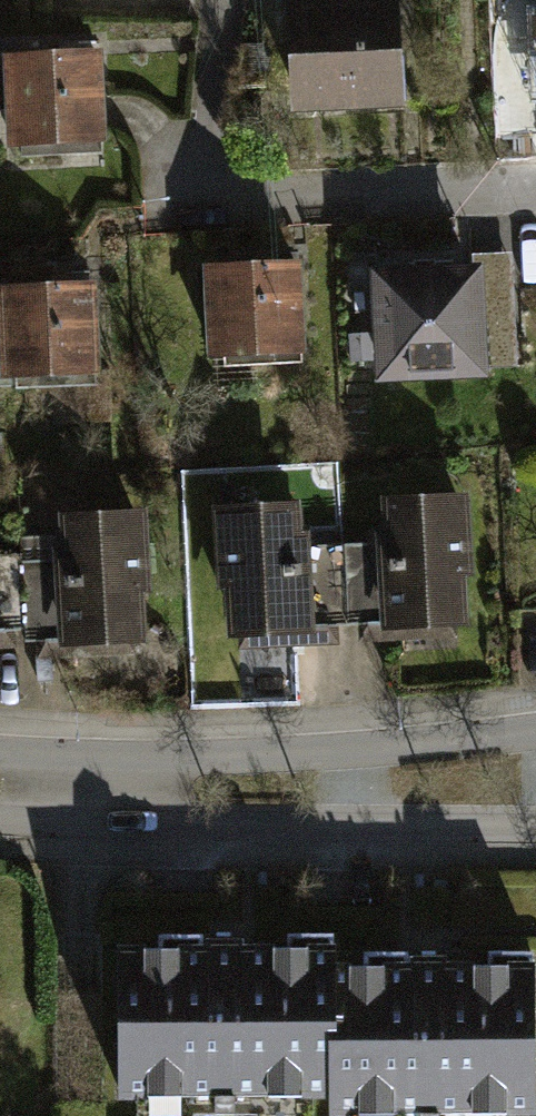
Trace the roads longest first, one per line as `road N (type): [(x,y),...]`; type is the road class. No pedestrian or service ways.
road 1 (residential): [(535,734),(233,759),(0,754)]
road 2 (residential): [(0,817),(535,824)]
road 3 (residential): [(535,193),(243,201),(213,174),(226,0)]

